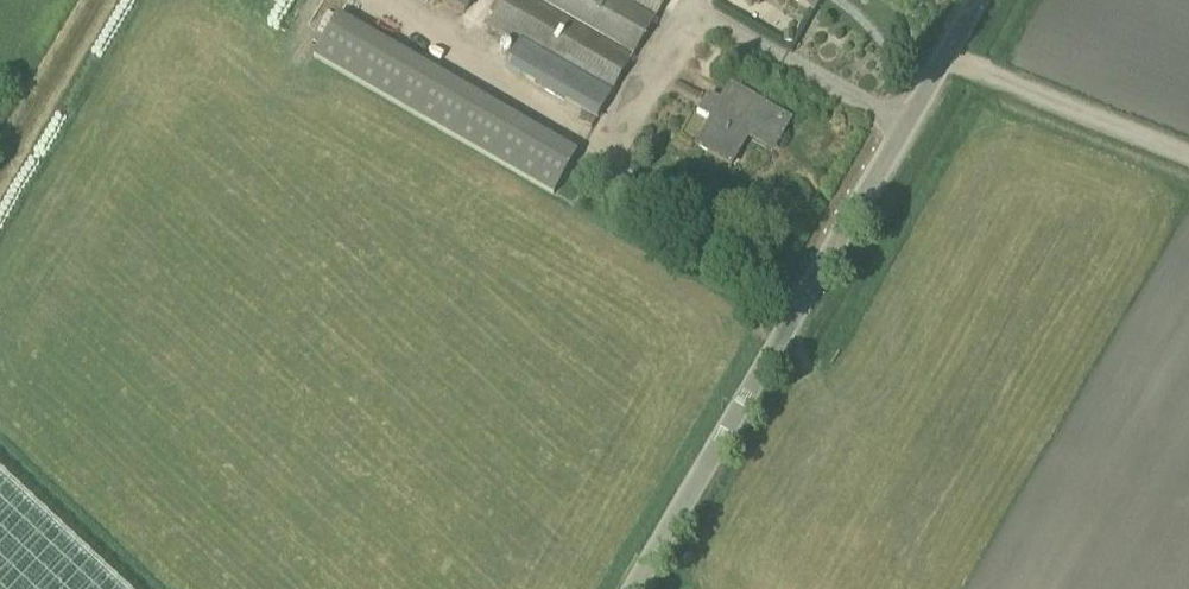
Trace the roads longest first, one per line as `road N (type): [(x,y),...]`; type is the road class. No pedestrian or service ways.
road 1 (unclassified): [(635,588),(979,0)]
road 2 (track): [(947,56),(1188,155)]

